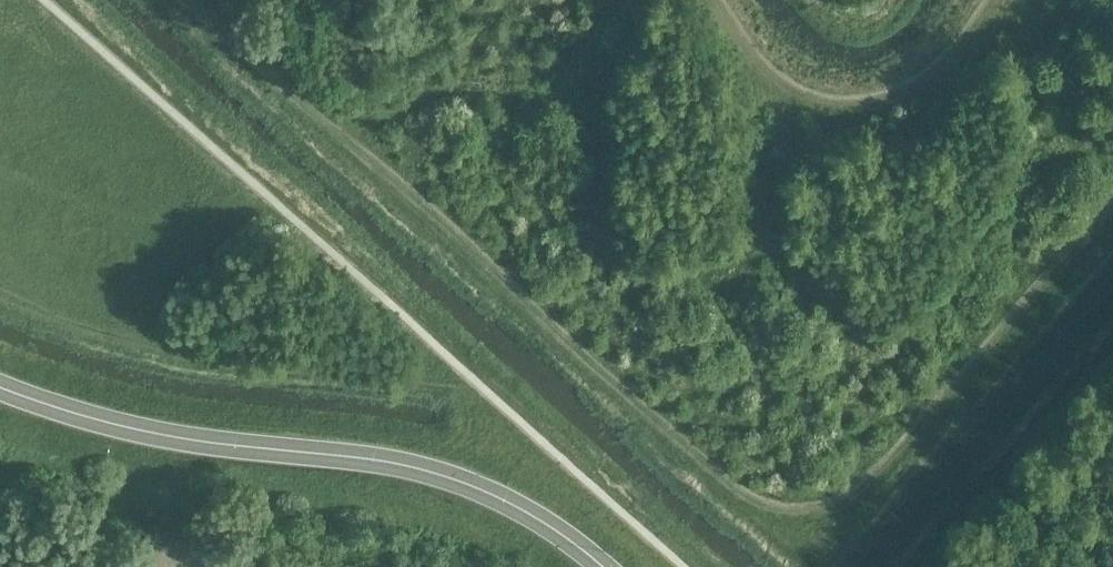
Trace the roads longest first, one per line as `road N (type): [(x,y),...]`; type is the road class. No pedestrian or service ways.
road 1 (tertiary): [(604,566),(521,508),(433,472),(156,433),(0,386)]

